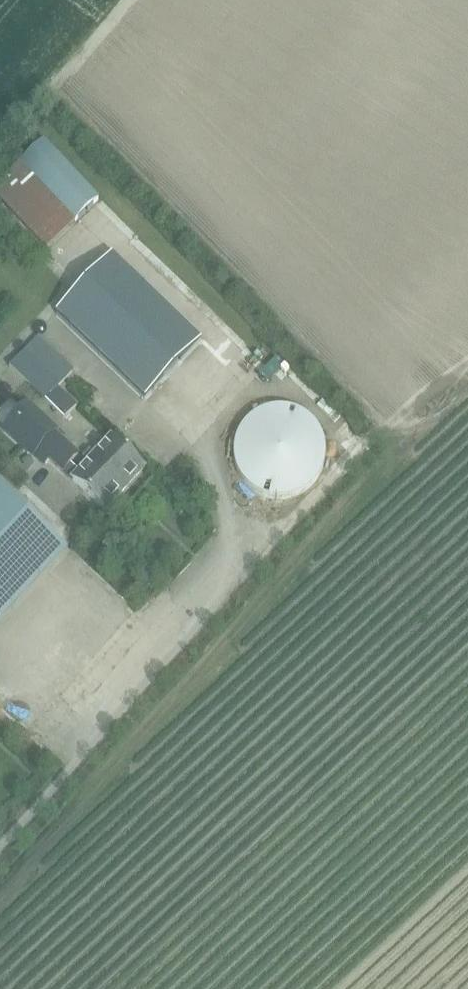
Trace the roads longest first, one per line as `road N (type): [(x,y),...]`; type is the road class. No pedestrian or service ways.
road 1 (track): [(368,452),(467,363)]

